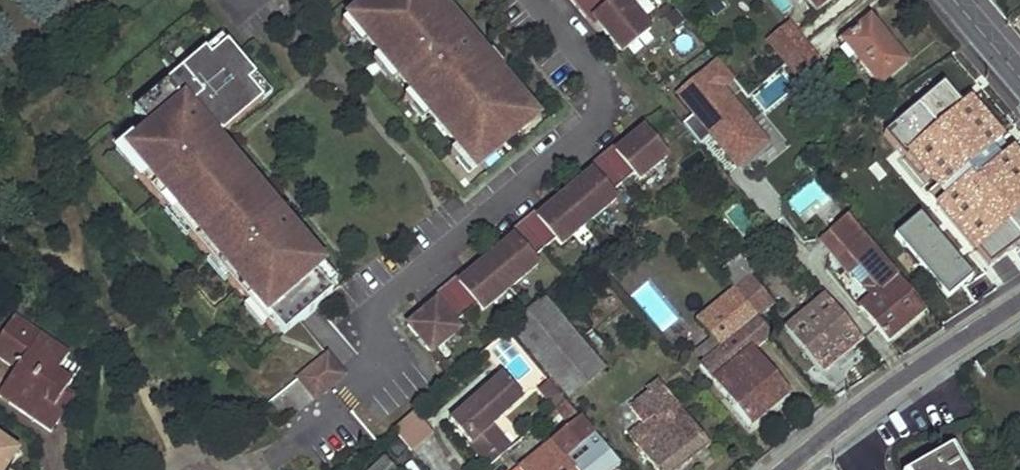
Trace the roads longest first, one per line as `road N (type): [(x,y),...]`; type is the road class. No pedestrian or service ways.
road 1 (residential): [(779,469),(835,423),(1019,301)]

